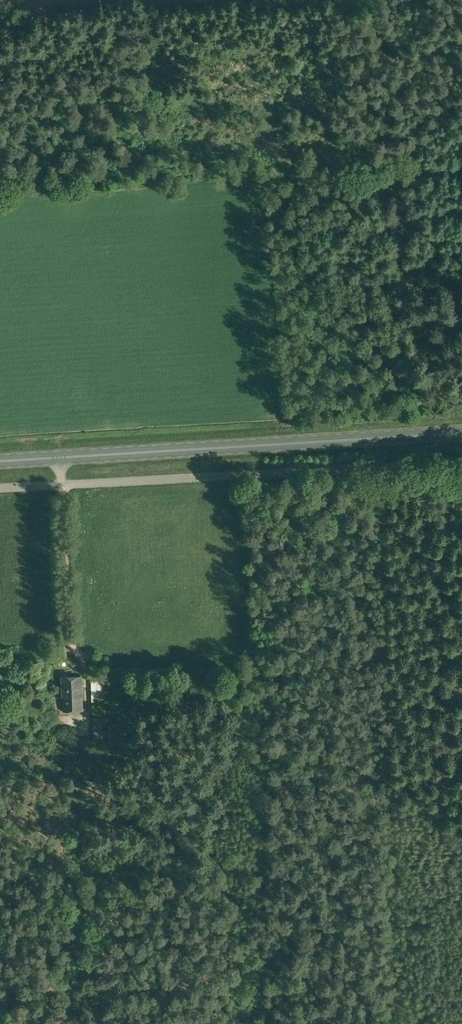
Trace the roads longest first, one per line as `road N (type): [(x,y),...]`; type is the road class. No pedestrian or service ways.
road 1 (primary): [(61,456),(461,433)]
road 2 (unclassified): [(63,487),(461,463)]

